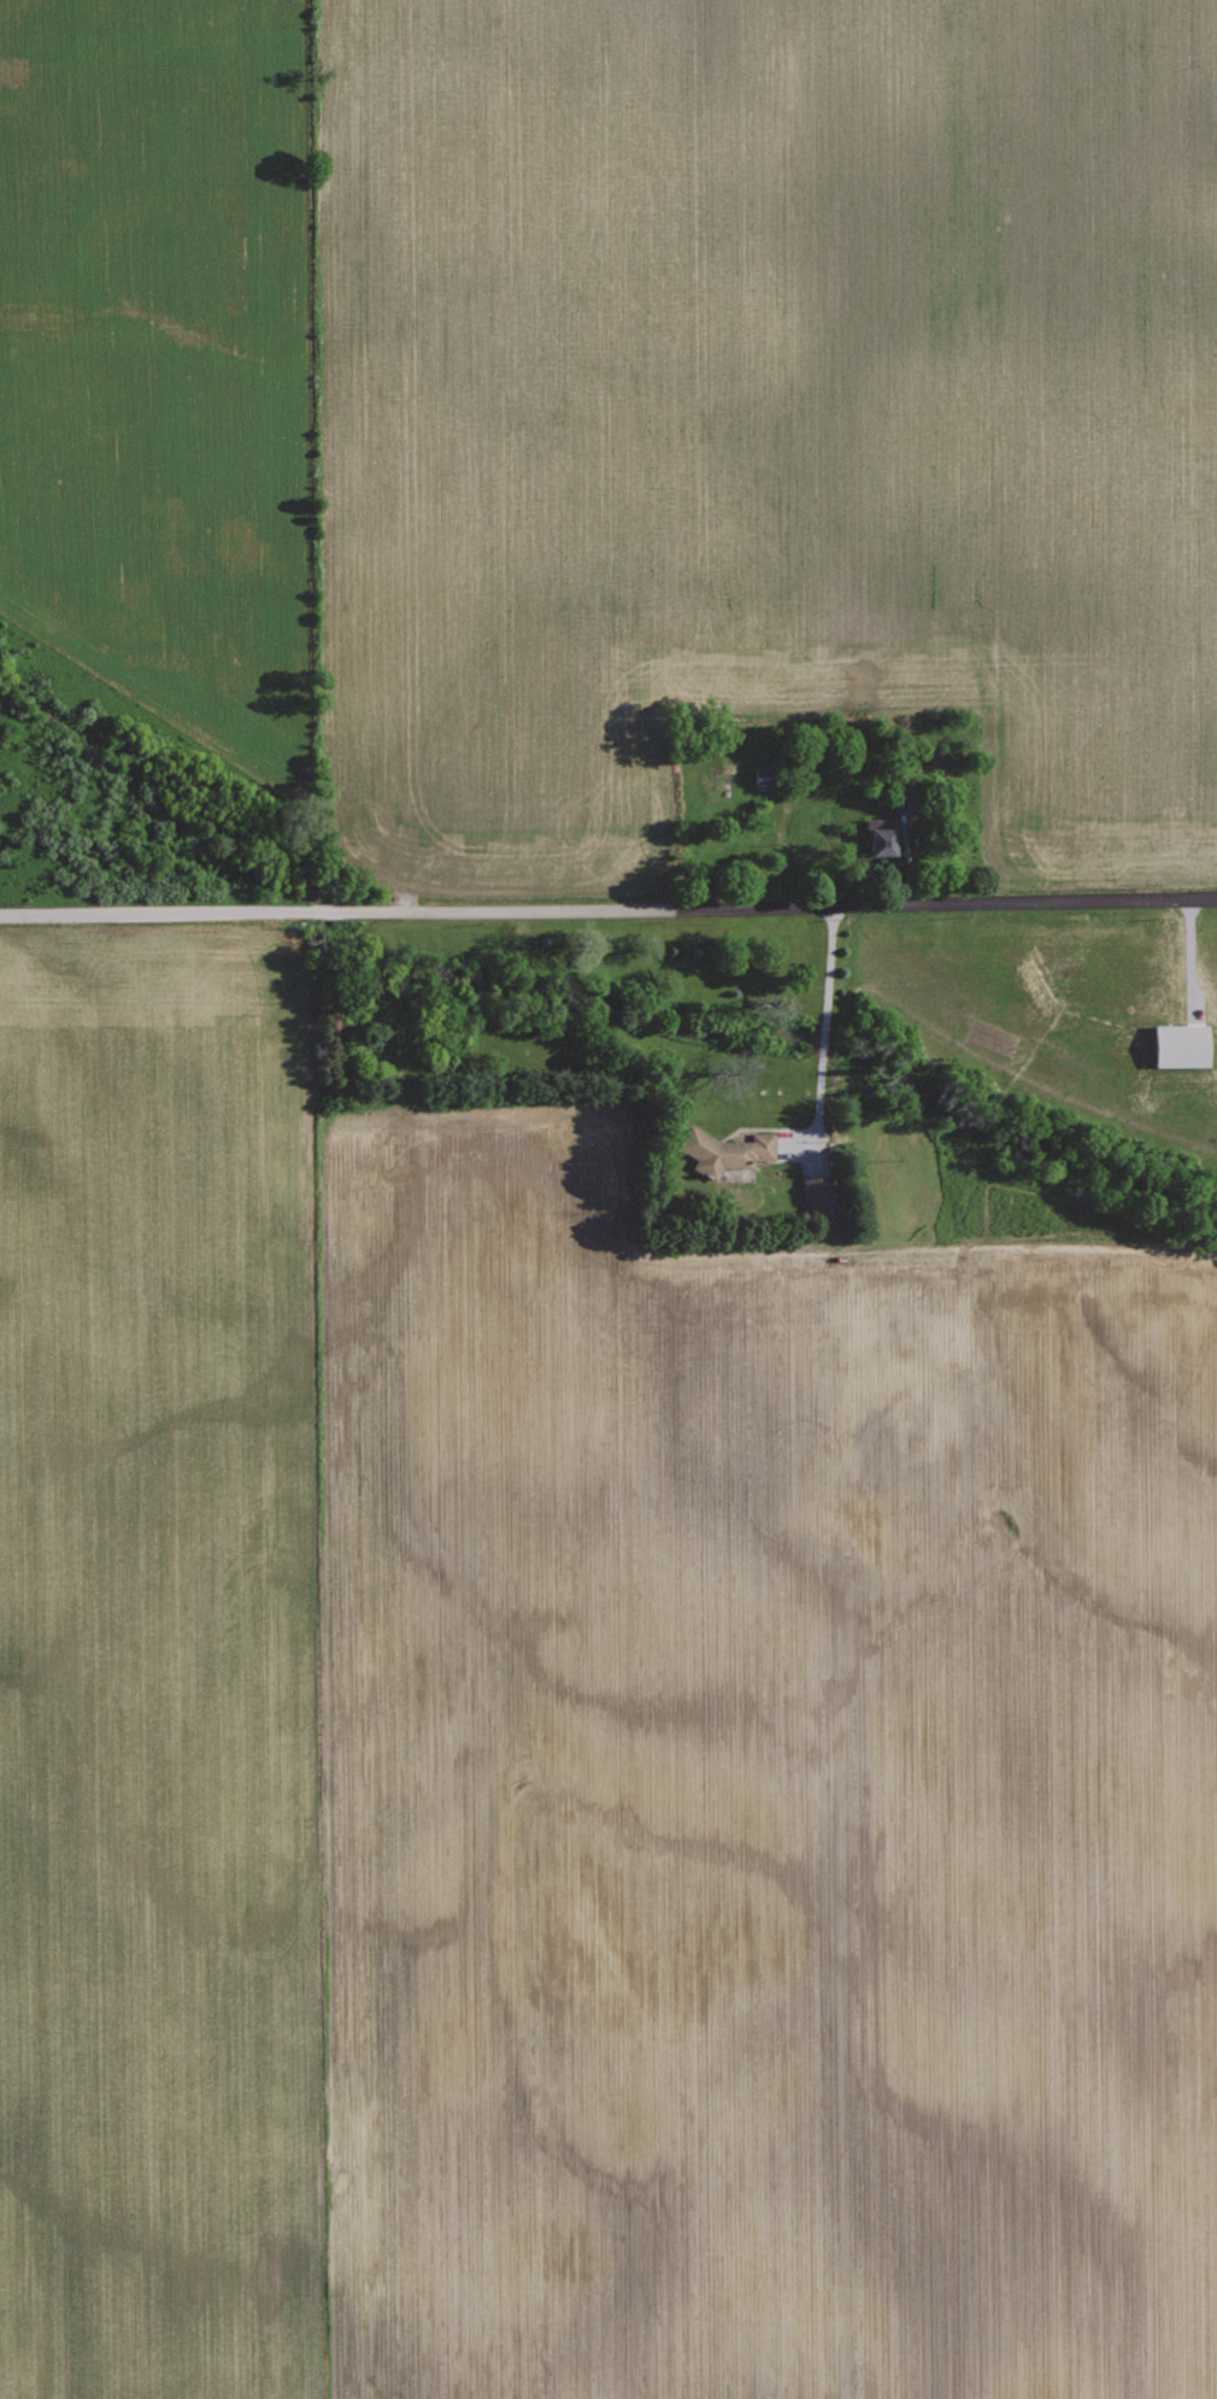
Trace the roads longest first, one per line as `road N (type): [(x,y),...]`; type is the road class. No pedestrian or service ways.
road 1 (residential): [(0,913),(1216,897)]

